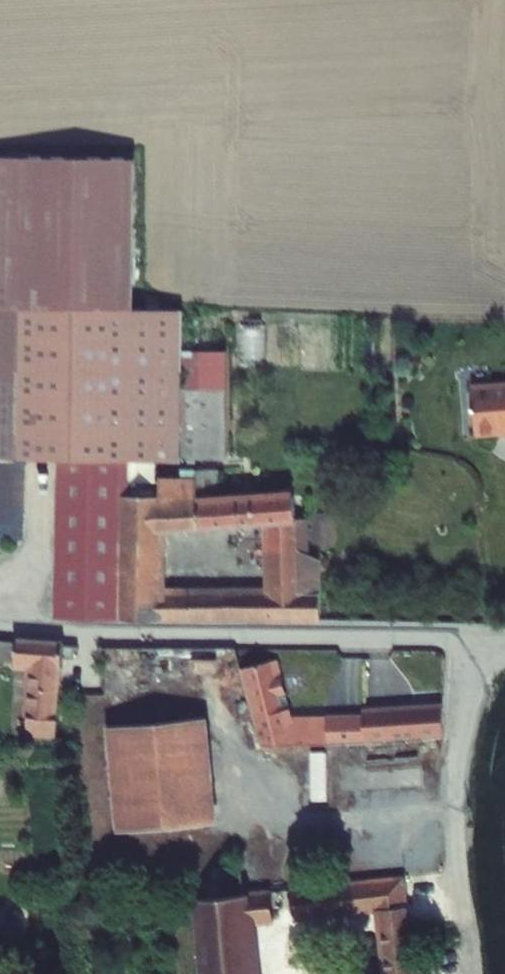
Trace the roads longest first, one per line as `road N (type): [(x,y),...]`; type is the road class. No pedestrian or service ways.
road 1 (residential): [(0,623),(504,638)]

